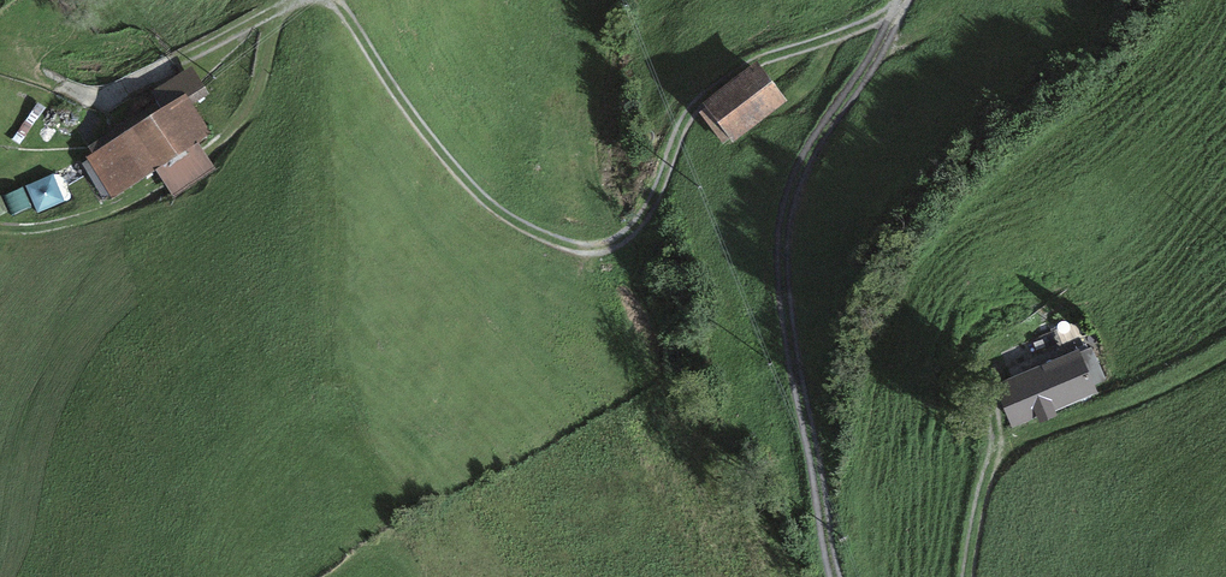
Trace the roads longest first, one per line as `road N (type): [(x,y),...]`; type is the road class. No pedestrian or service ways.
road 1 (track): [(349,0),(446,145),(487,189),(530,218),(597,240),(644,221),(698,97),(729,69),(777,40),(831,23),(907,16)]
road 2 (track): [(911,0),(809,153),(792,200),(794,322),(843,576)]
road 3 (track): [(0,223),(86,212),(147,193),(221,146),(251,102),(283,0)]
road 4 (track): [(972,576),(975,540),(1012,439),(1195,368),(1225,347)]

